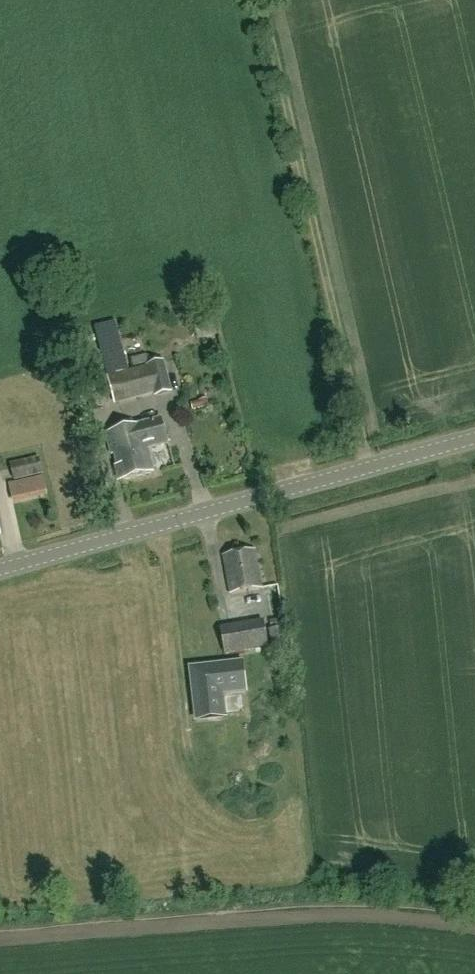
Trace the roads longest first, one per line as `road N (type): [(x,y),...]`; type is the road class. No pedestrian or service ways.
road 1 (tertiary): [(0,570),(474,438)]

